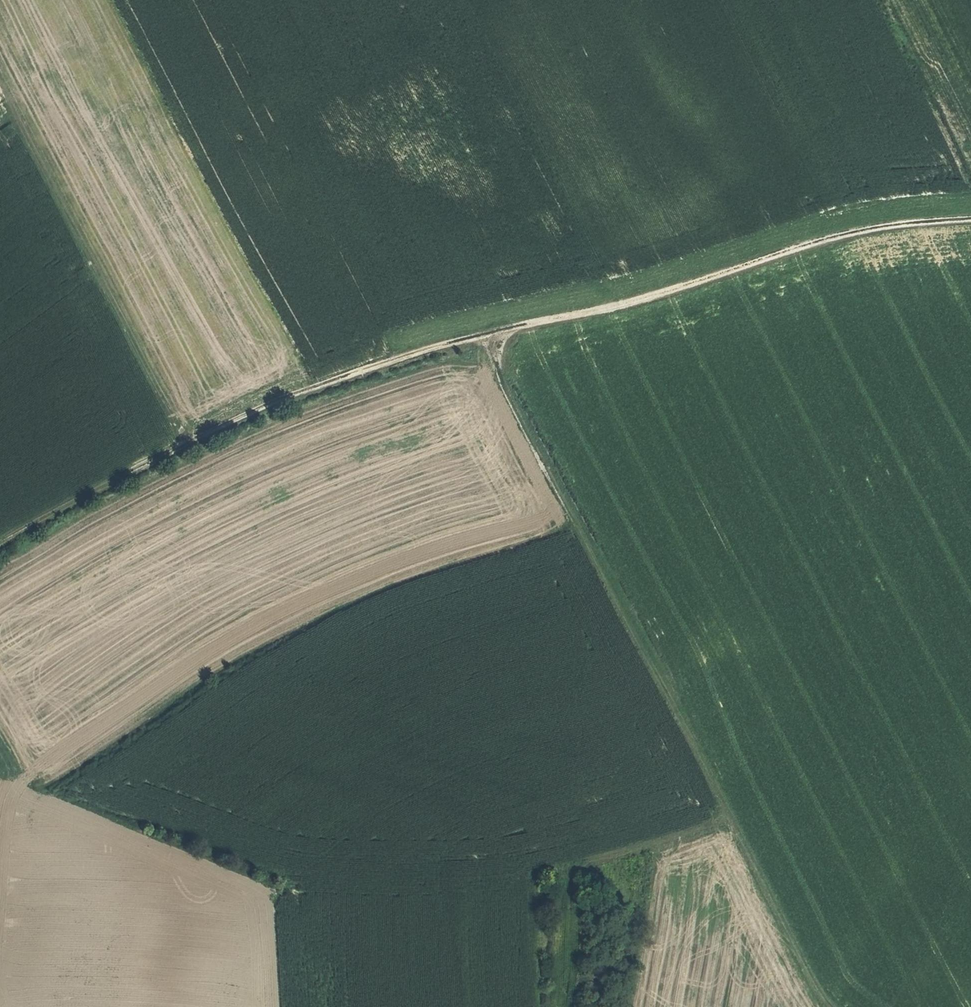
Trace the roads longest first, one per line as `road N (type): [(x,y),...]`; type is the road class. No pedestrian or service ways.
road 1 (track): [(970,220),(845,239),(425,355),(290,401),(0,549)]
road 2 (track): [(485,339),(829,1006)]
road 3 (track): [(0,80),(189,450)]
road 4 (track): [(730,817),(563,869),(555,1006)]

